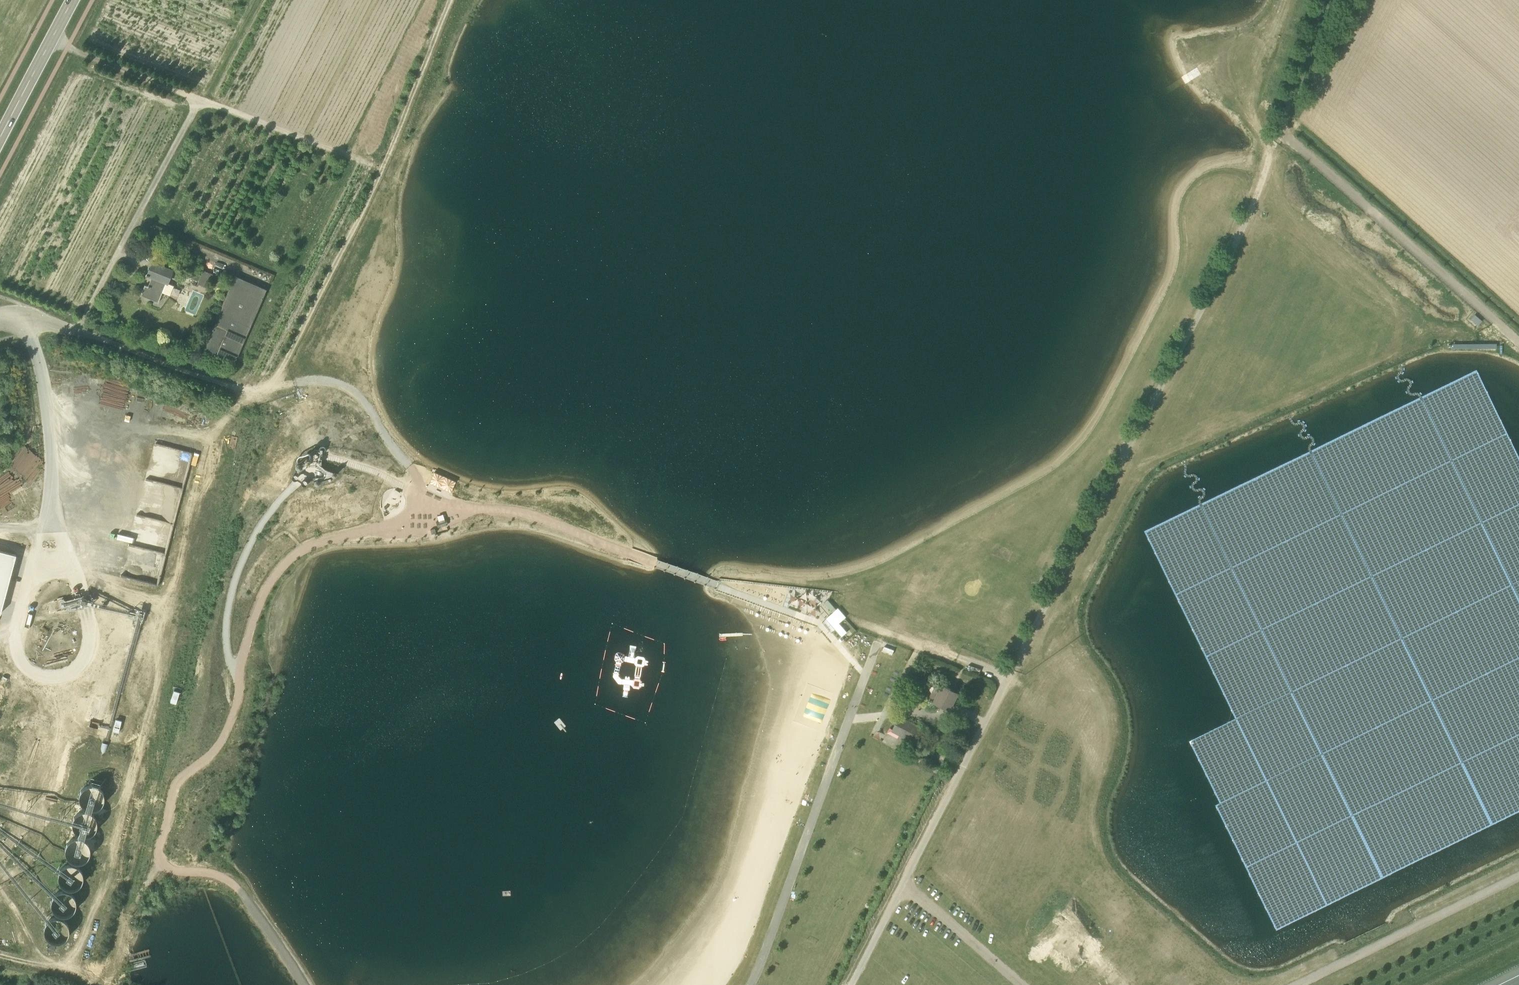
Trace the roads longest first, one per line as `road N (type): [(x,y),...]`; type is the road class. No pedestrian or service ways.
road 1 (unclassified): [(1325,0),(1280,129),(1518,341)]
road 2 (track): [(274,386),(384,168),(450,0)]
road 3 (track): [(374,164),(51,40)]
road 4 (unclassified): [(253,395),(61,326),(0,320)]
road 5 (track): [(79,332),(200,99)]
road 6 (unclassified): [(1518,876),(1296,984)]
road 7 (unclassified): [(1014,669),(904,885)]
road 8 (secondary): [(0,138),(72,0)]
road 9 (unclassified): [(1019,984),(904,885)]

